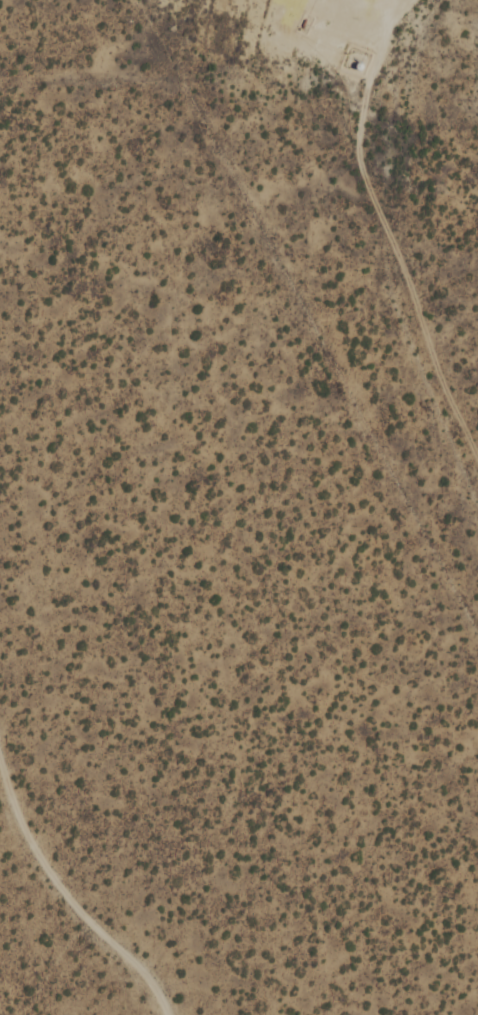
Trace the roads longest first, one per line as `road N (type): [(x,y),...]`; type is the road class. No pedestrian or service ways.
road 1 (residential): [(477,455),(361,163),(373,81),(404,0)]
road 2 (residential): [(0,758),(38,854),(92,923),(151,979),(169,1014)]

